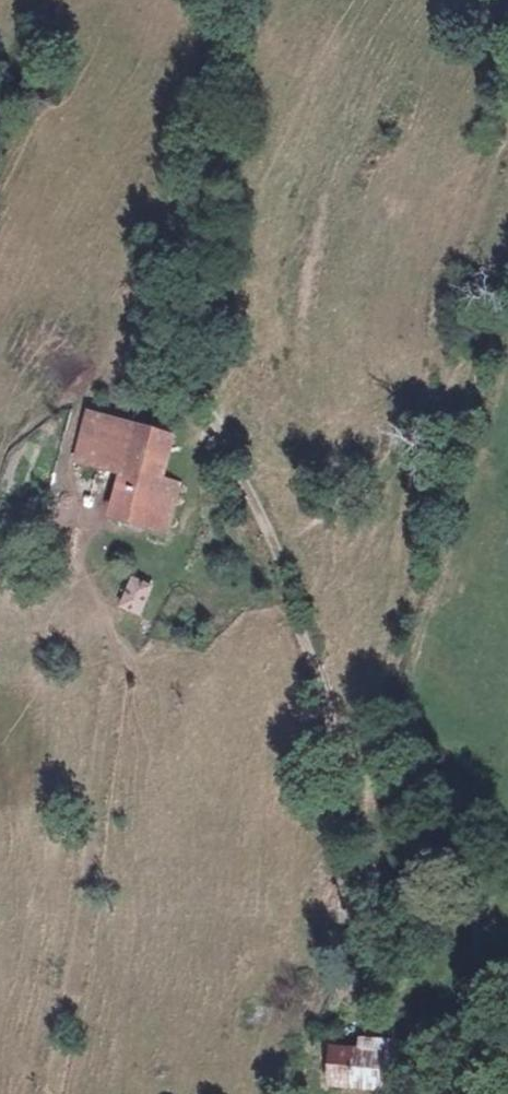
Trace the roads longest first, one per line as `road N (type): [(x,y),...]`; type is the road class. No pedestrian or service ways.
road 1 (track): [(229,0),(219,177),(202,270),(206,401),(277,553),(335,730),(364,895)]
road 2 (track): [(507,297),(381,715),(364,895)]
road 3 (track): [(364,895),(370,936),(454,1093)]

